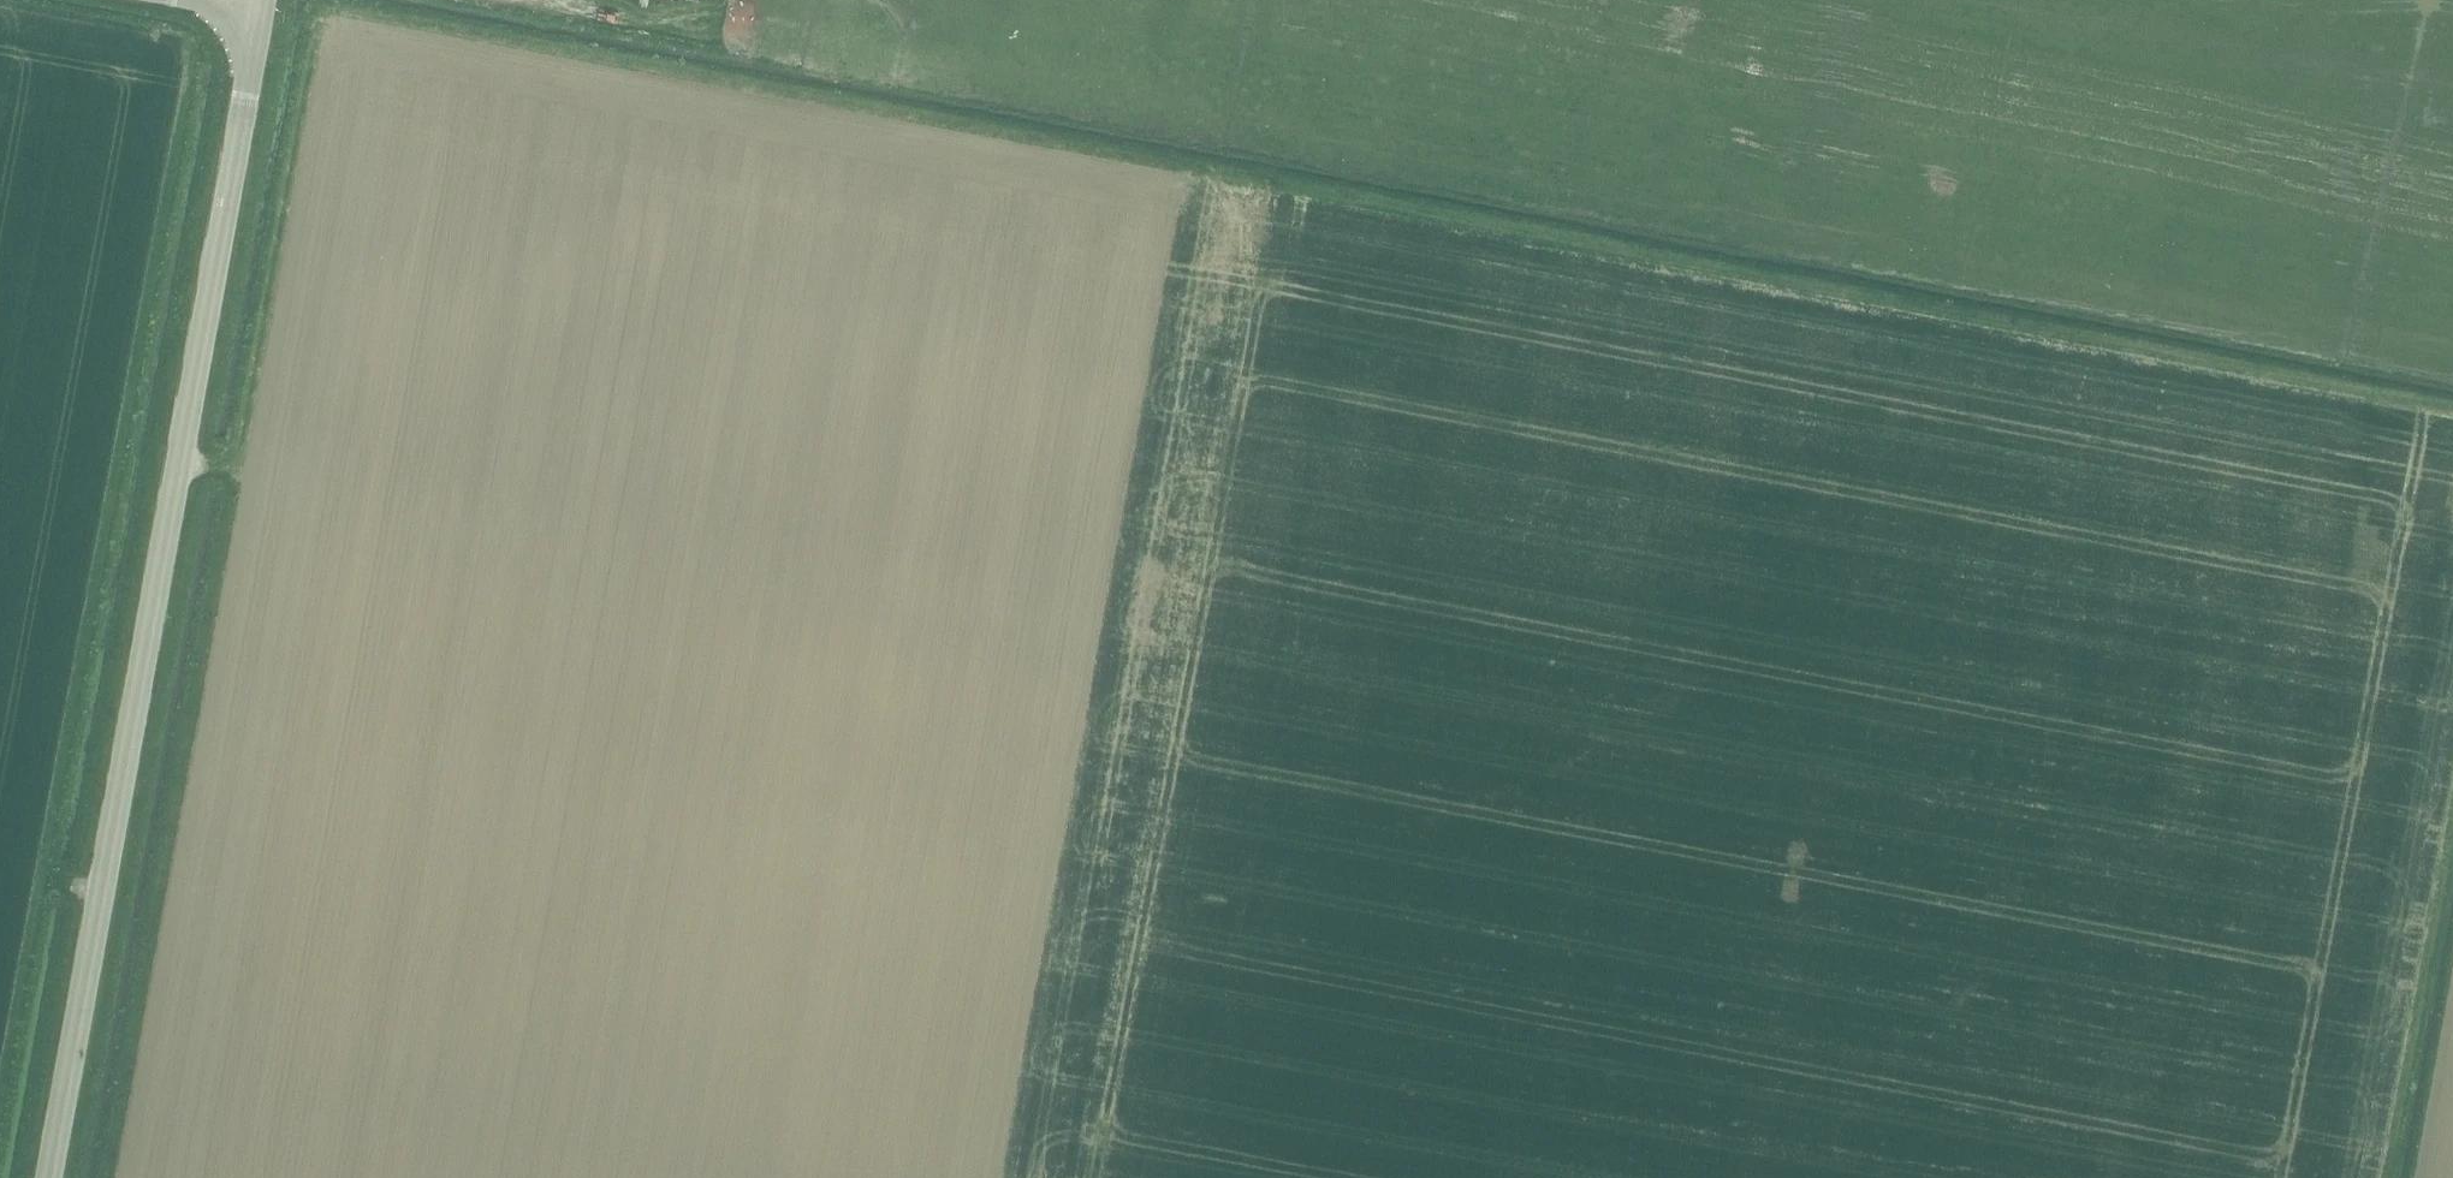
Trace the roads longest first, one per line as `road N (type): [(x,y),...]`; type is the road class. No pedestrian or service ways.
road 1 (tertiary): [(51,1177),(260,8)]
road 2 (track): [(552,0),(638,20),(753,16)]

